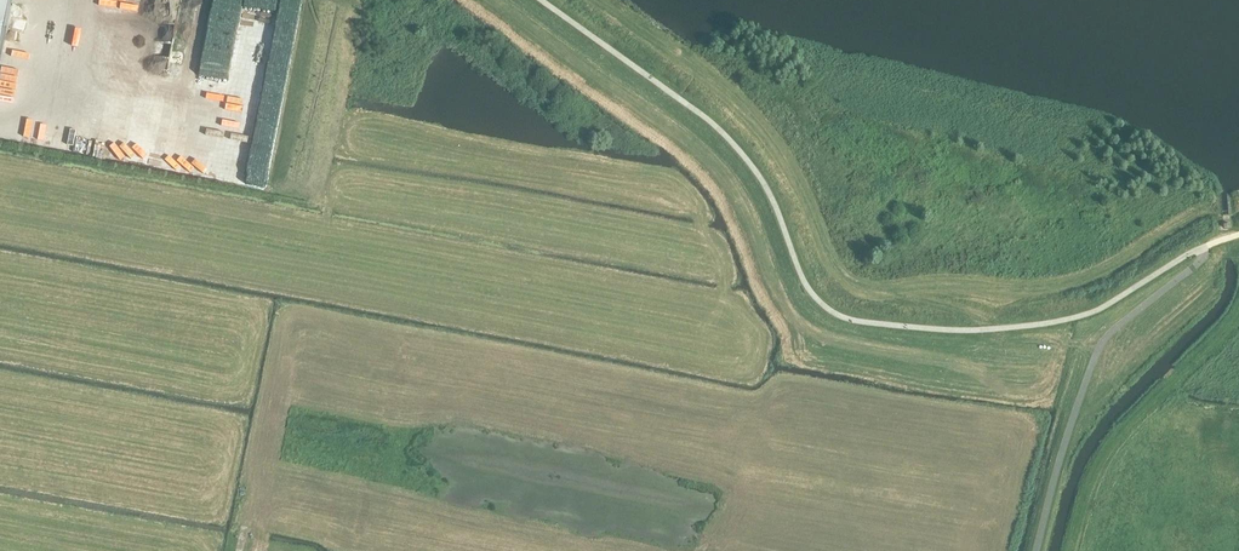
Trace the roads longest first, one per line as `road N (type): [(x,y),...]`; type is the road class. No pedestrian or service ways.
road 1 (track): [(602,0),(770,128),(843,275),(859,282),(899,295),(1011,294),(1096,277),(1209,210),(1238,214)]
road 2 (track): [(1095,353),(1000,336),(970,314),(899,295)]

